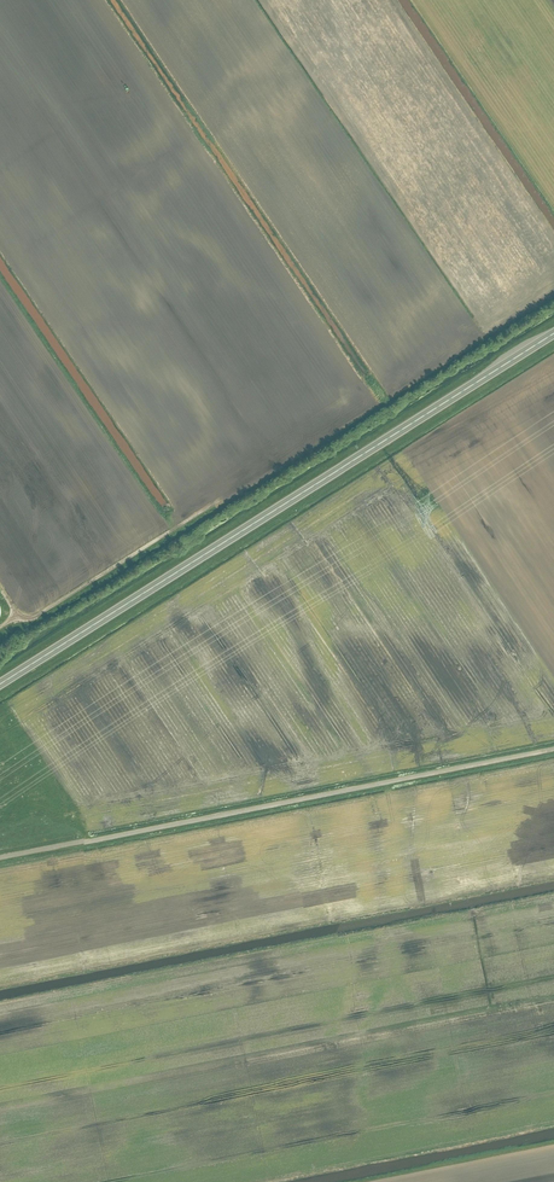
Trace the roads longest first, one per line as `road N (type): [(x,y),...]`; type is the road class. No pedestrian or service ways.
road 1 (trunk): [(0,683),(553,332)]
road 2 (unclassified): [(0,858),(553,748)]

